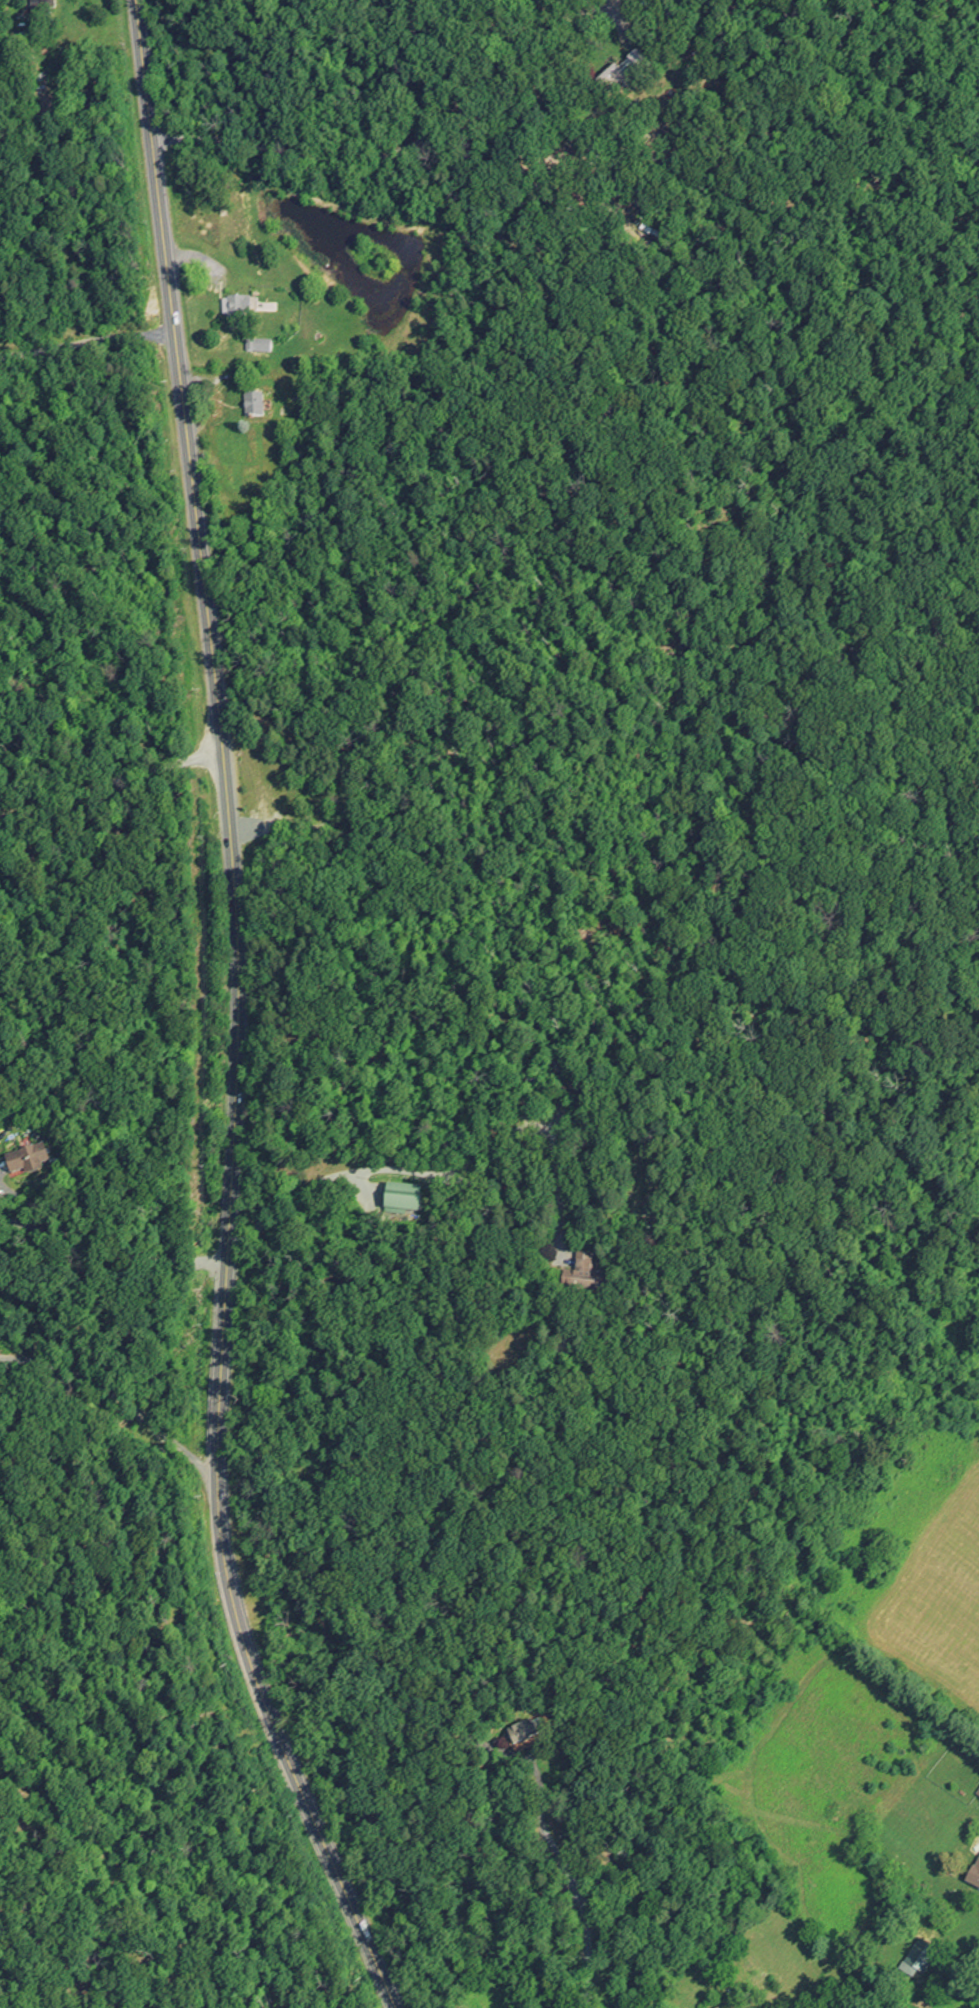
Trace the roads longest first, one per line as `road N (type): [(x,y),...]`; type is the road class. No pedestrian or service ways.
road 1 (trunk): [(395,2007),(262,1704),(218,1540),(214,1456),(230,1261),(237,899),(228,759),(132,0)]
road 2 (residential): [(228,759),(0,827)]

